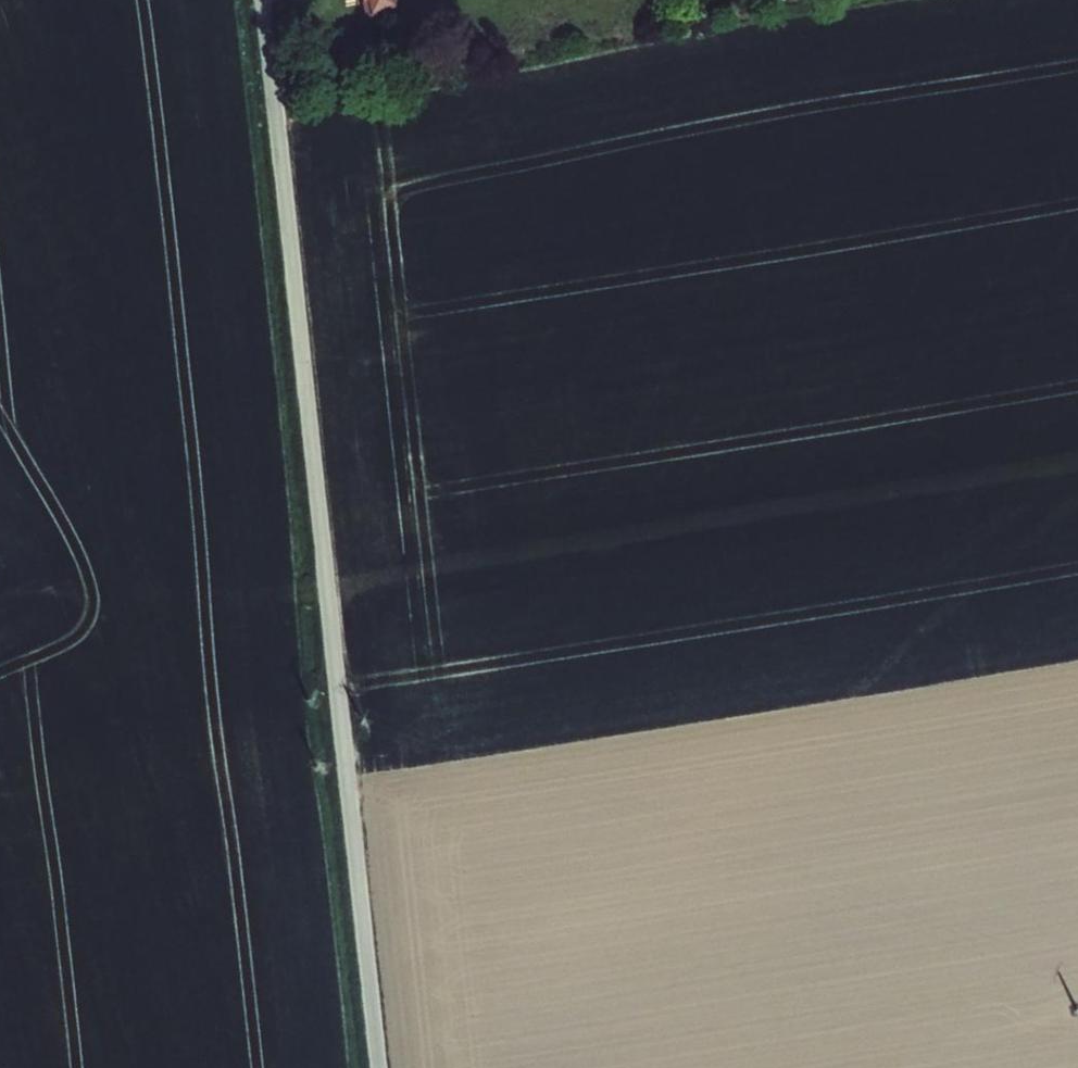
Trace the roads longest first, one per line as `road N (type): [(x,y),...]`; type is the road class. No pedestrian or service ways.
road 1 (unclassified): [(378,1067),(263,0)]

